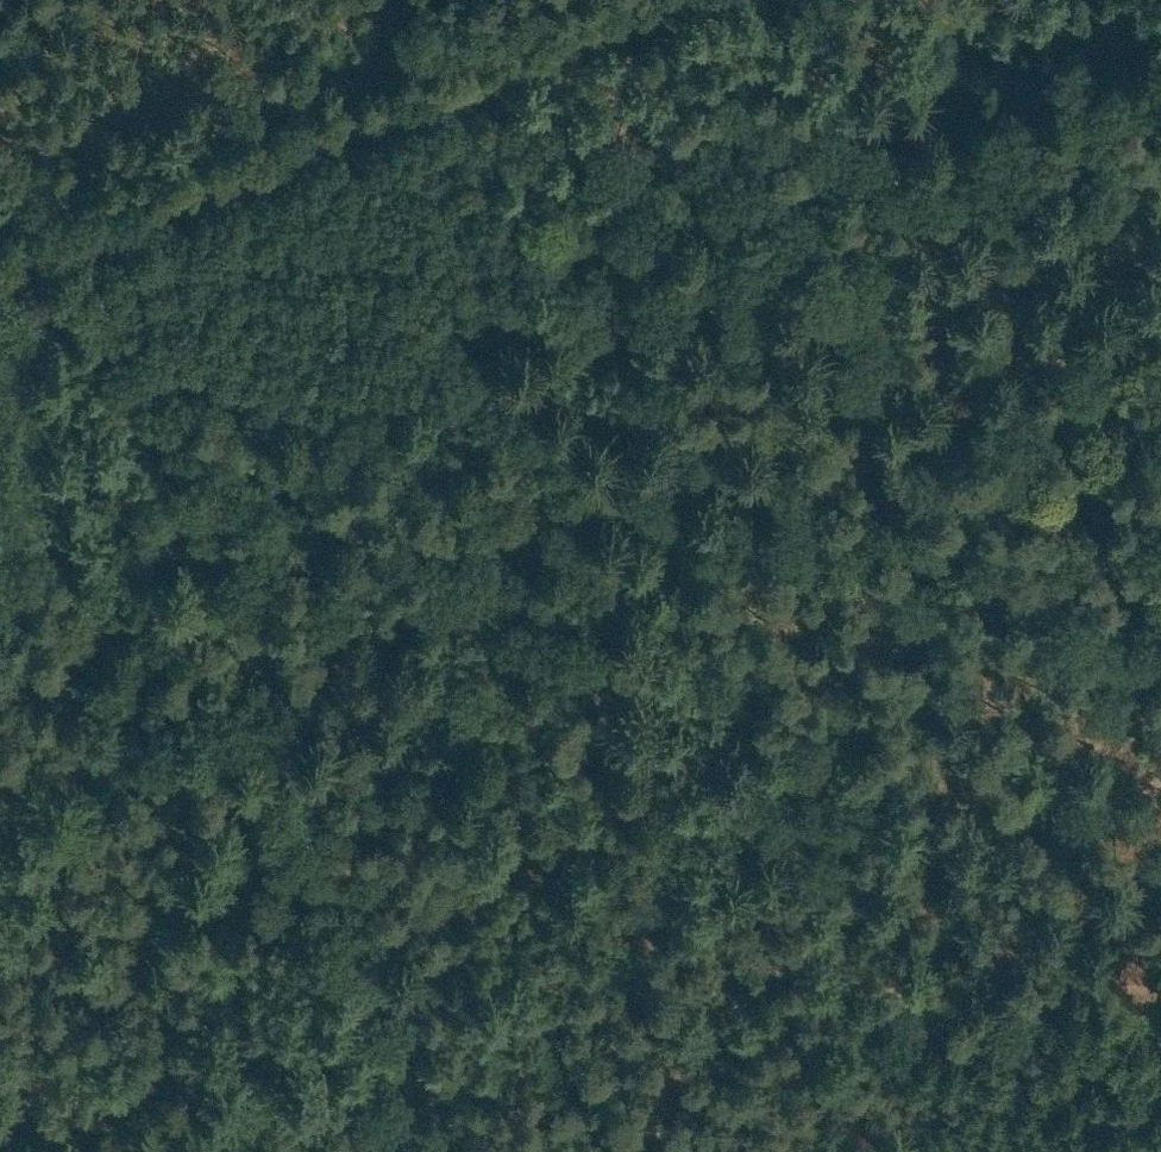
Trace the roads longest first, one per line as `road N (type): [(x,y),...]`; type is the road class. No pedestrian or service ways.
road 1 (track): [(846,0),(935,112),(973,183),(995,251),(1015,399),(986,563),(992,609),(1110,919)]
road 2 (track): [(81,241),(411,1025)]
road 3 (track): [(682,0),(81,241)]
road 4 (track): [(411,1025),(464,1151)]

